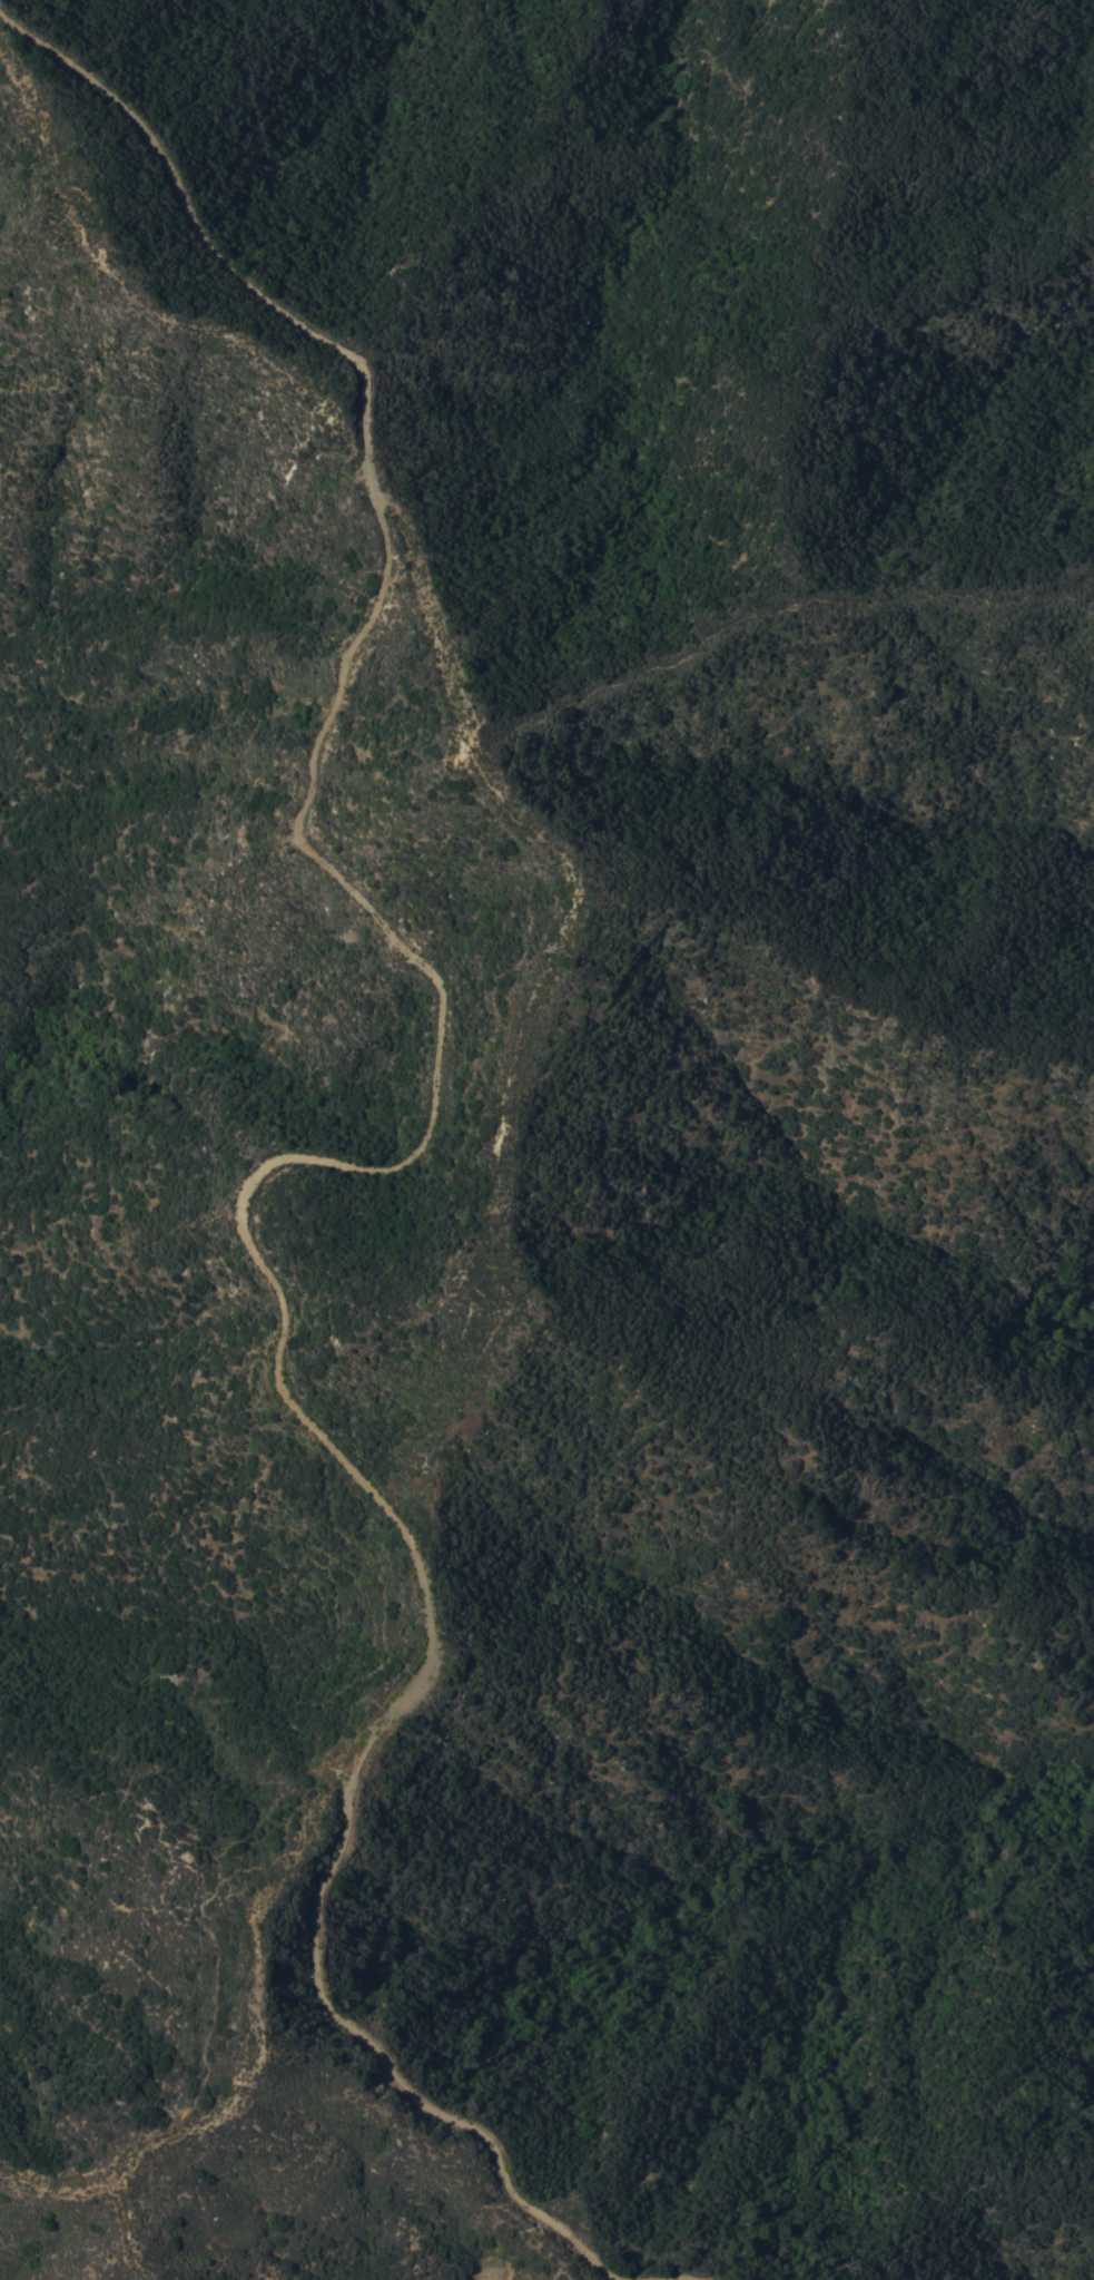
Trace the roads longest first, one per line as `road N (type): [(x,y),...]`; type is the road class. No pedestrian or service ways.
road 1 (track): [(714,2279),(622,2274),(598,2261),(519,2192),(479,2129),(406,2084),(325,1997),(314,1934),(323,1879),(362,1757),(423,1665),(428,1615),(407,1538),(279,1380),(276,1292),(246,1237),(240,1203),(249,1178),(286,1154),(395,1164),(423,1137),(431,1116),(441,1018),(435,981),(298,831),(313,746),(383,578),(366,383),(349,351),(221,255),(140,124),(0,7)]

